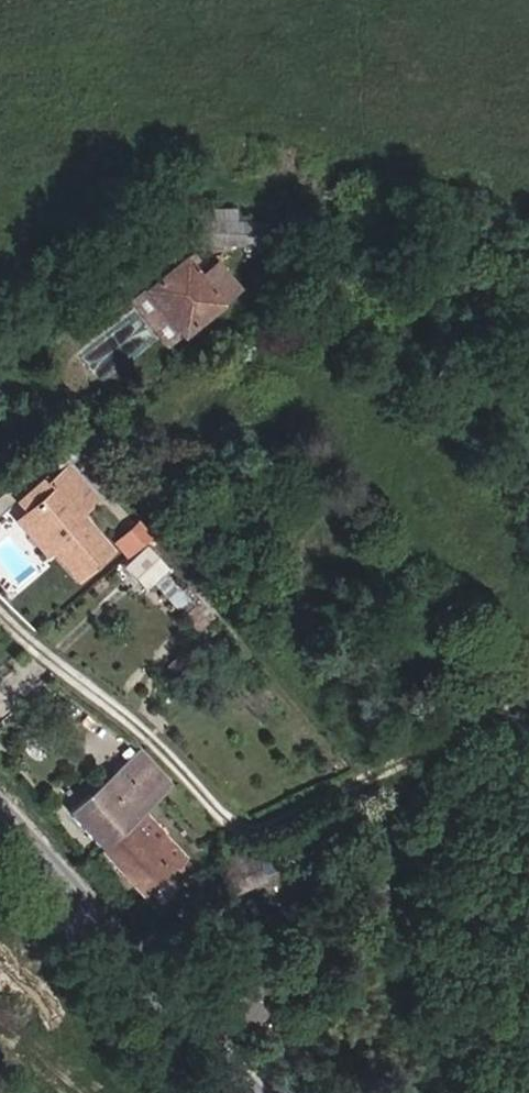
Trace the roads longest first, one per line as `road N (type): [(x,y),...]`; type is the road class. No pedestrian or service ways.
road 1 (residential): [(0,613),(147,734),(240,826),(268,822),(528,699)]
road 2 (tertiary): [(265,1092),(0,809)]

